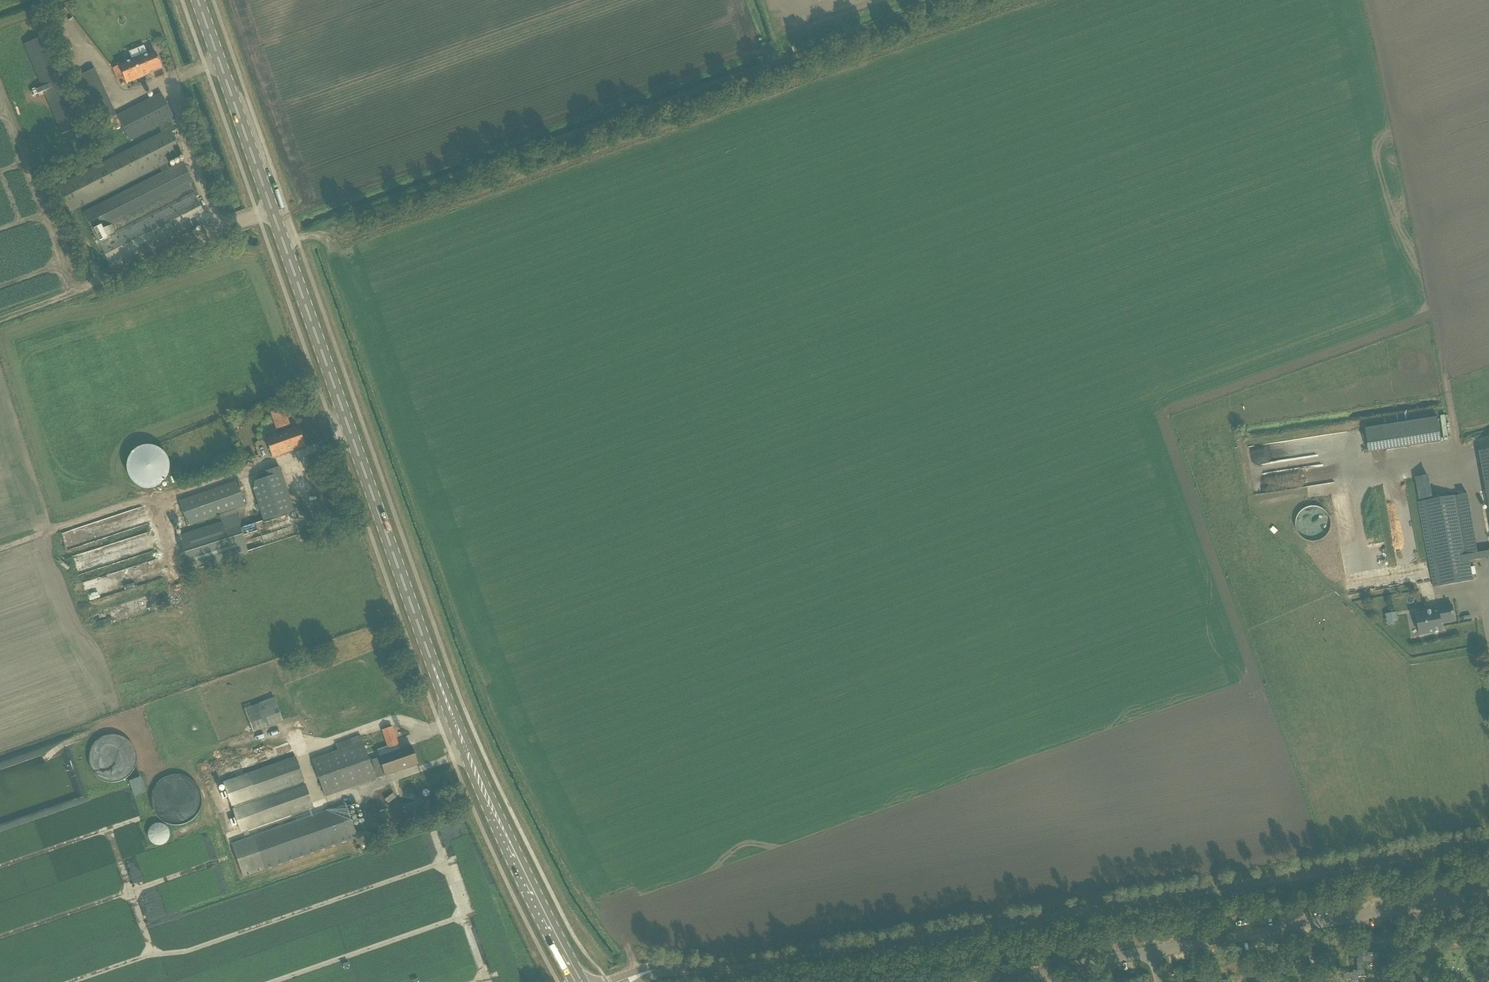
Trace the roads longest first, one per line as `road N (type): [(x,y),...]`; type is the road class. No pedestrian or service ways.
road 1 (primary): [(578,981),(454,715),(198,0)]
road 2 (unclassified): [(629,981),(679,967),(748,969),(1488,842)]
road 3 (track): [(166,501),(0,551)]

